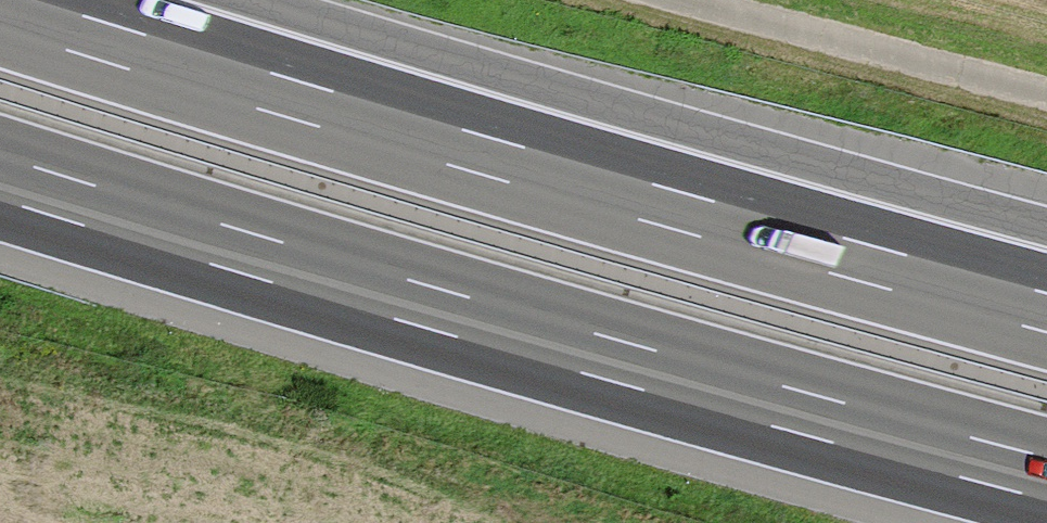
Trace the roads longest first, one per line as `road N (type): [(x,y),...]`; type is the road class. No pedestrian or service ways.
road 1 (motorway): [(1046,311),(0,7)]
road 2 (motorway): [(0,177),(590,354),(1046,479)]
road 3 (track): [(1046,96),(683,0)]

